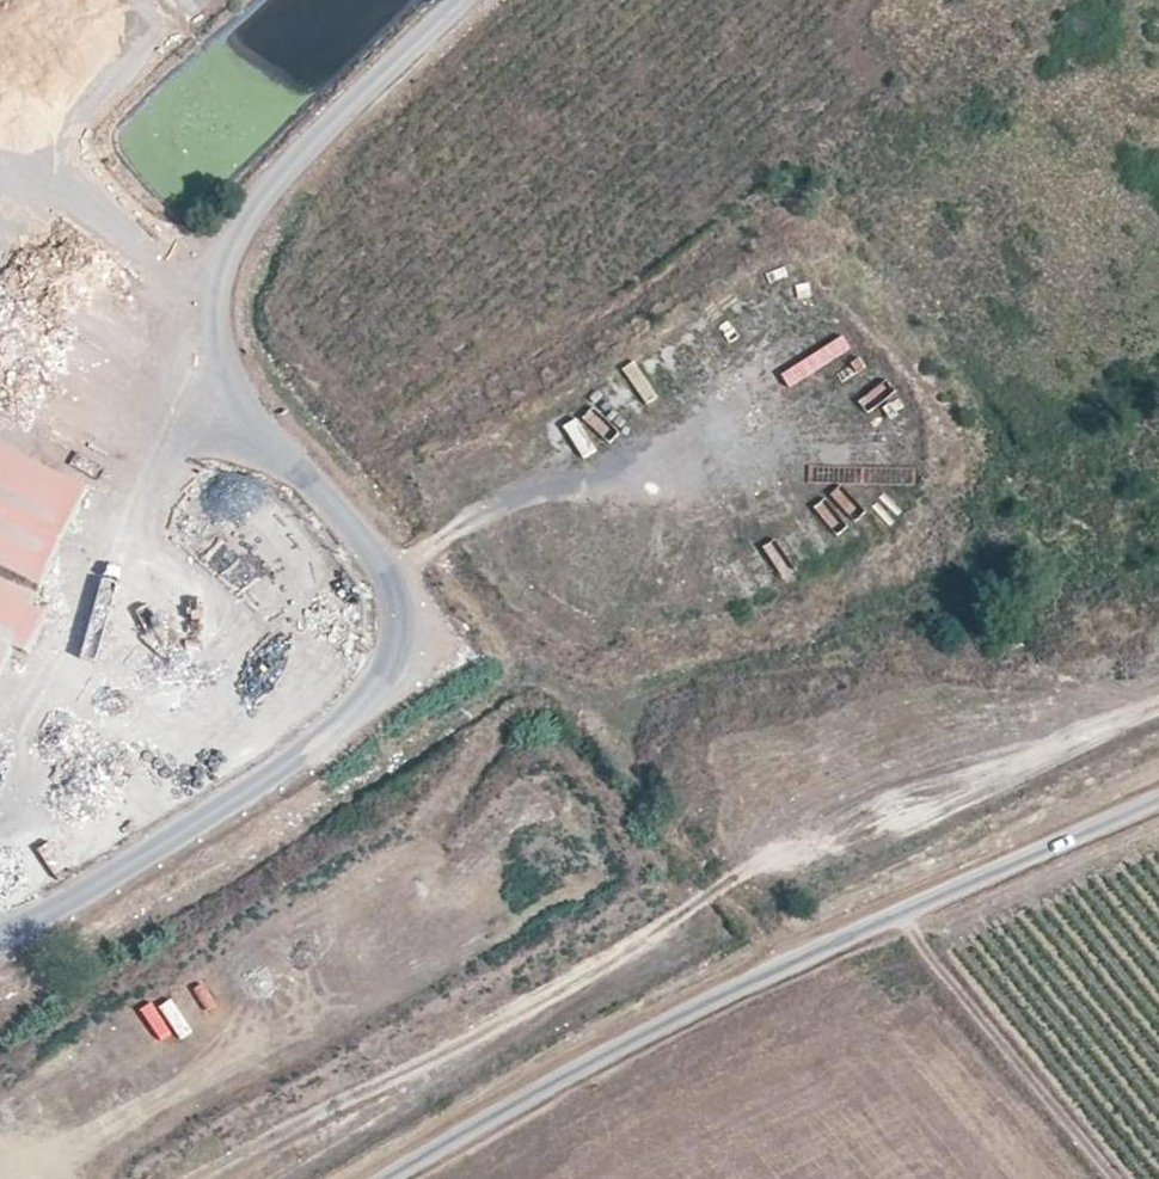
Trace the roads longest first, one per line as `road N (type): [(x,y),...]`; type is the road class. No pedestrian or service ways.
road 1 (unclassified): [(1158,796),(635,1038),(381,1178)]
road 2 (track): [(898,914),(1121,1178)]

